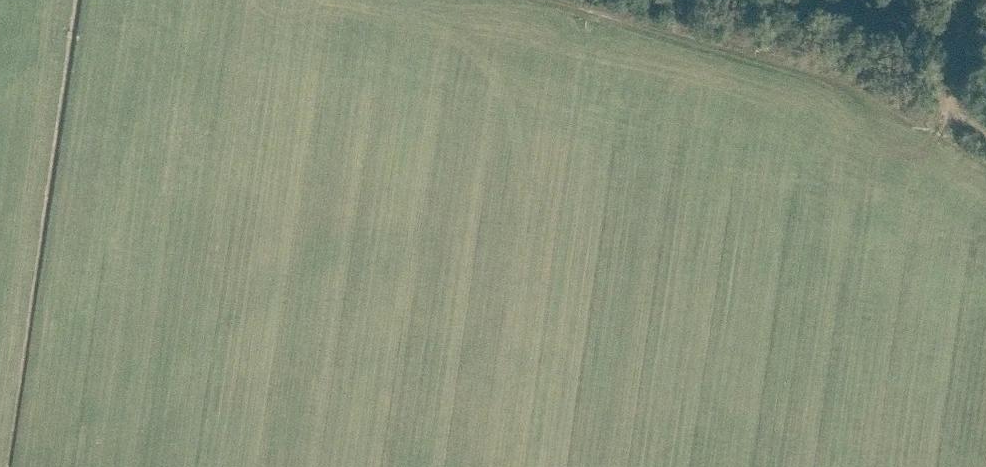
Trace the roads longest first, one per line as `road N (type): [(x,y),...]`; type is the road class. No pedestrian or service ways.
road 1 (track): [(542,0),(826,81),(924,138),(939,128),(961,0)]

